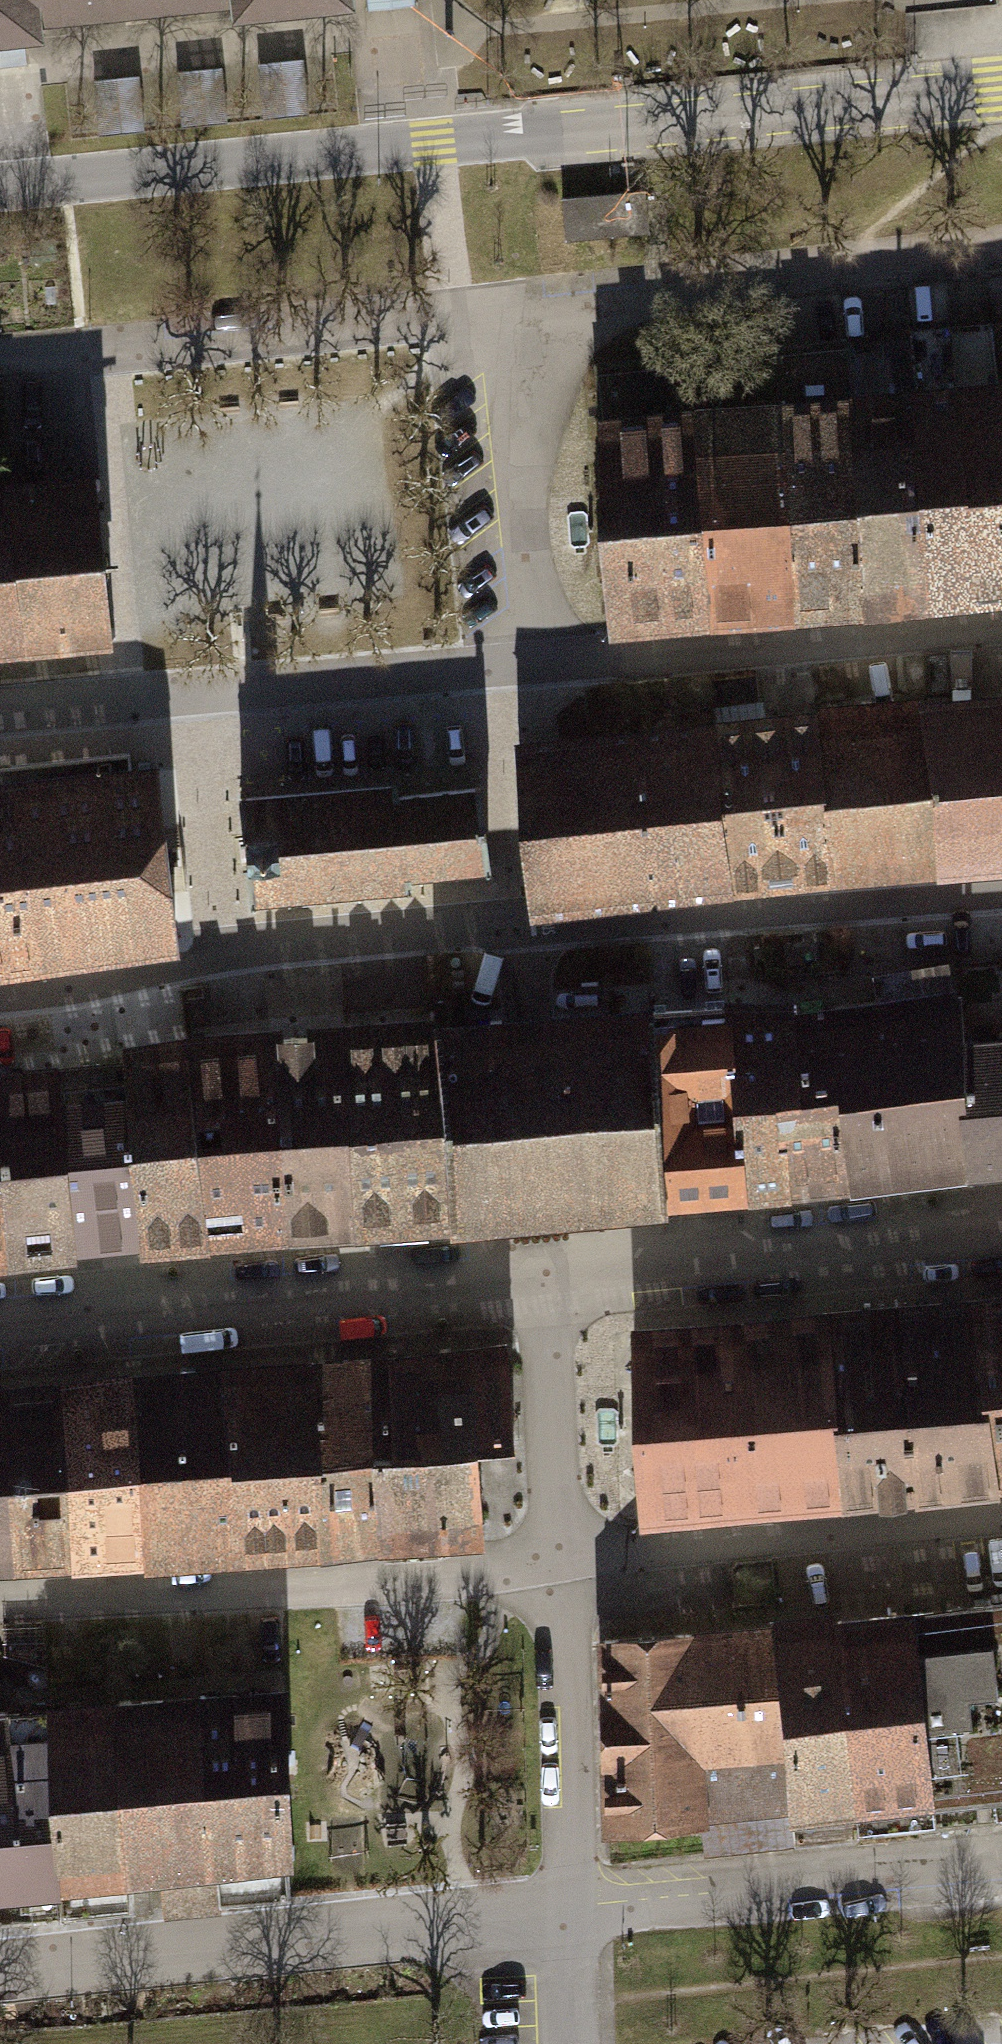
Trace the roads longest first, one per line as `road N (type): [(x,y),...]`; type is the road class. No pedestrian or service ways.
road 1 (residential): [(0,1966),(576,1905)]
road 2 (residential): [(0,1622),(566,1580)]
road 3 (residential): [(544,1269),(0,1313)]
road 4 (tertiary): [(1001,95),(468,142)]
road 5 (residential): [(526,955),(0,1010)]
road 6 (residential): [(492,309),(1001,257)]
road 7 (residential): [(507,703),(0,754)]
road 8 (residential): [(1001,653),(507,703)]
road 9 (residential): [(0,359),(492,309)]
road 10 (residential): [(1001,913),(526,955)]
road 11 (tertiary): [(468,142),(0,185)]
road 12 (residential): [(1001,1230),(544,1269)]
road 13 (residential): [(566,1580),(1001,1536)]
road 14 (residential): [(576,1905),(1001,1862)]
road 15 (residential): [(507,703),(492,309)]
road 16 (residential): [(576,1905),(566,1580)]
road 17 (residential): [(566,1580),(544,1269)]
road 18 (residential): [(526,955),(507,703)]
road 19 (residential): [(492,309),(468,142)]
road 20 (residential): [(574,2043),(576,1905)]

